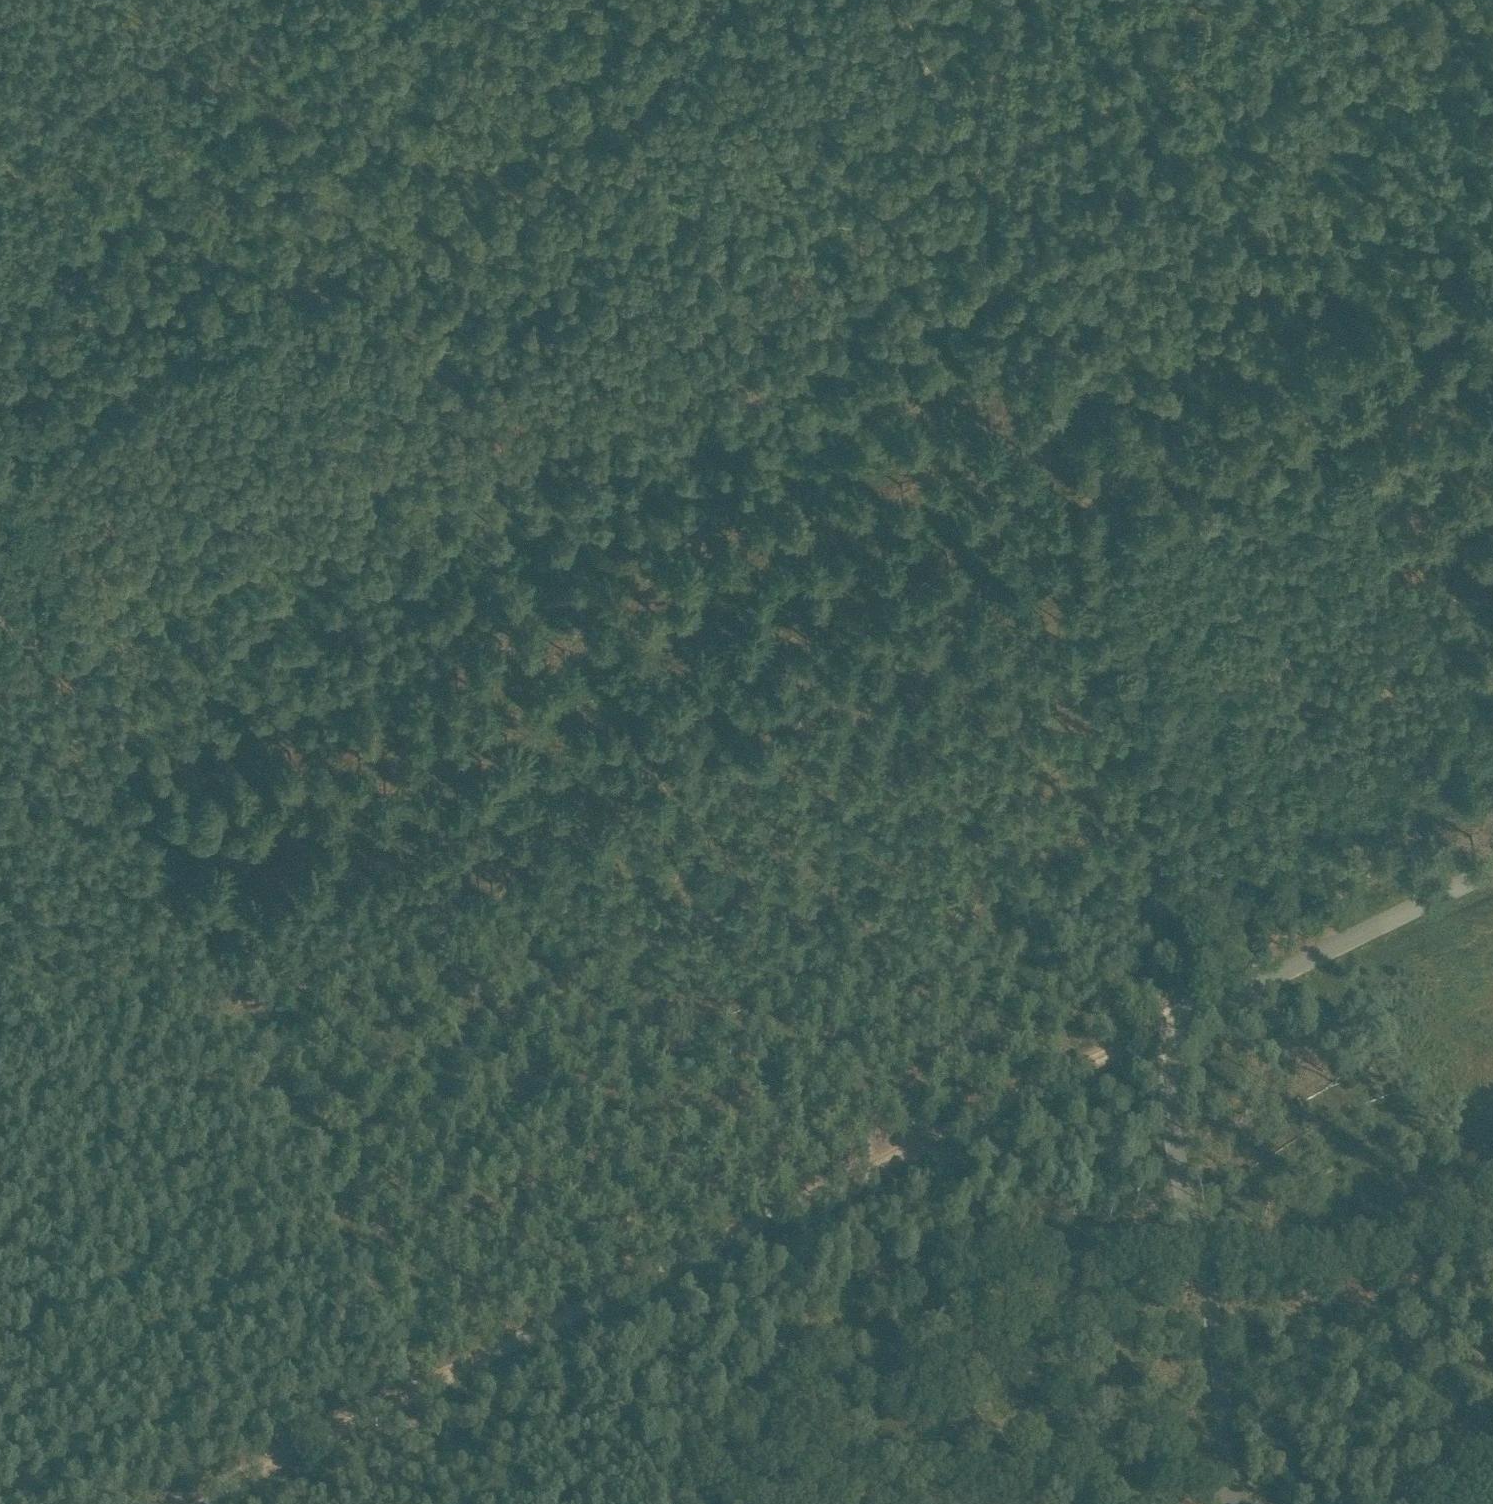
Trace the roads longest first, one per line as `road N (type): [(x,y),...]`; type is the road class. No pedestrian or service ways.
road 1 (track): [(190,1503),(1200,1009)]
road 2 (track): [(868,0),(1002,225),(1109,444),(1105,657),(1200,1009)]
road 3 (unclassified): [(1492,868),(1200,1009),(1183,1329),(1260,1503)]
road 4 (track): [(666,1503),(728,1414),(804,1340),(891,1291),(976,1259),(1187,1259)]
road 5 (track): [(0,300),(306,37),(375,0)]

